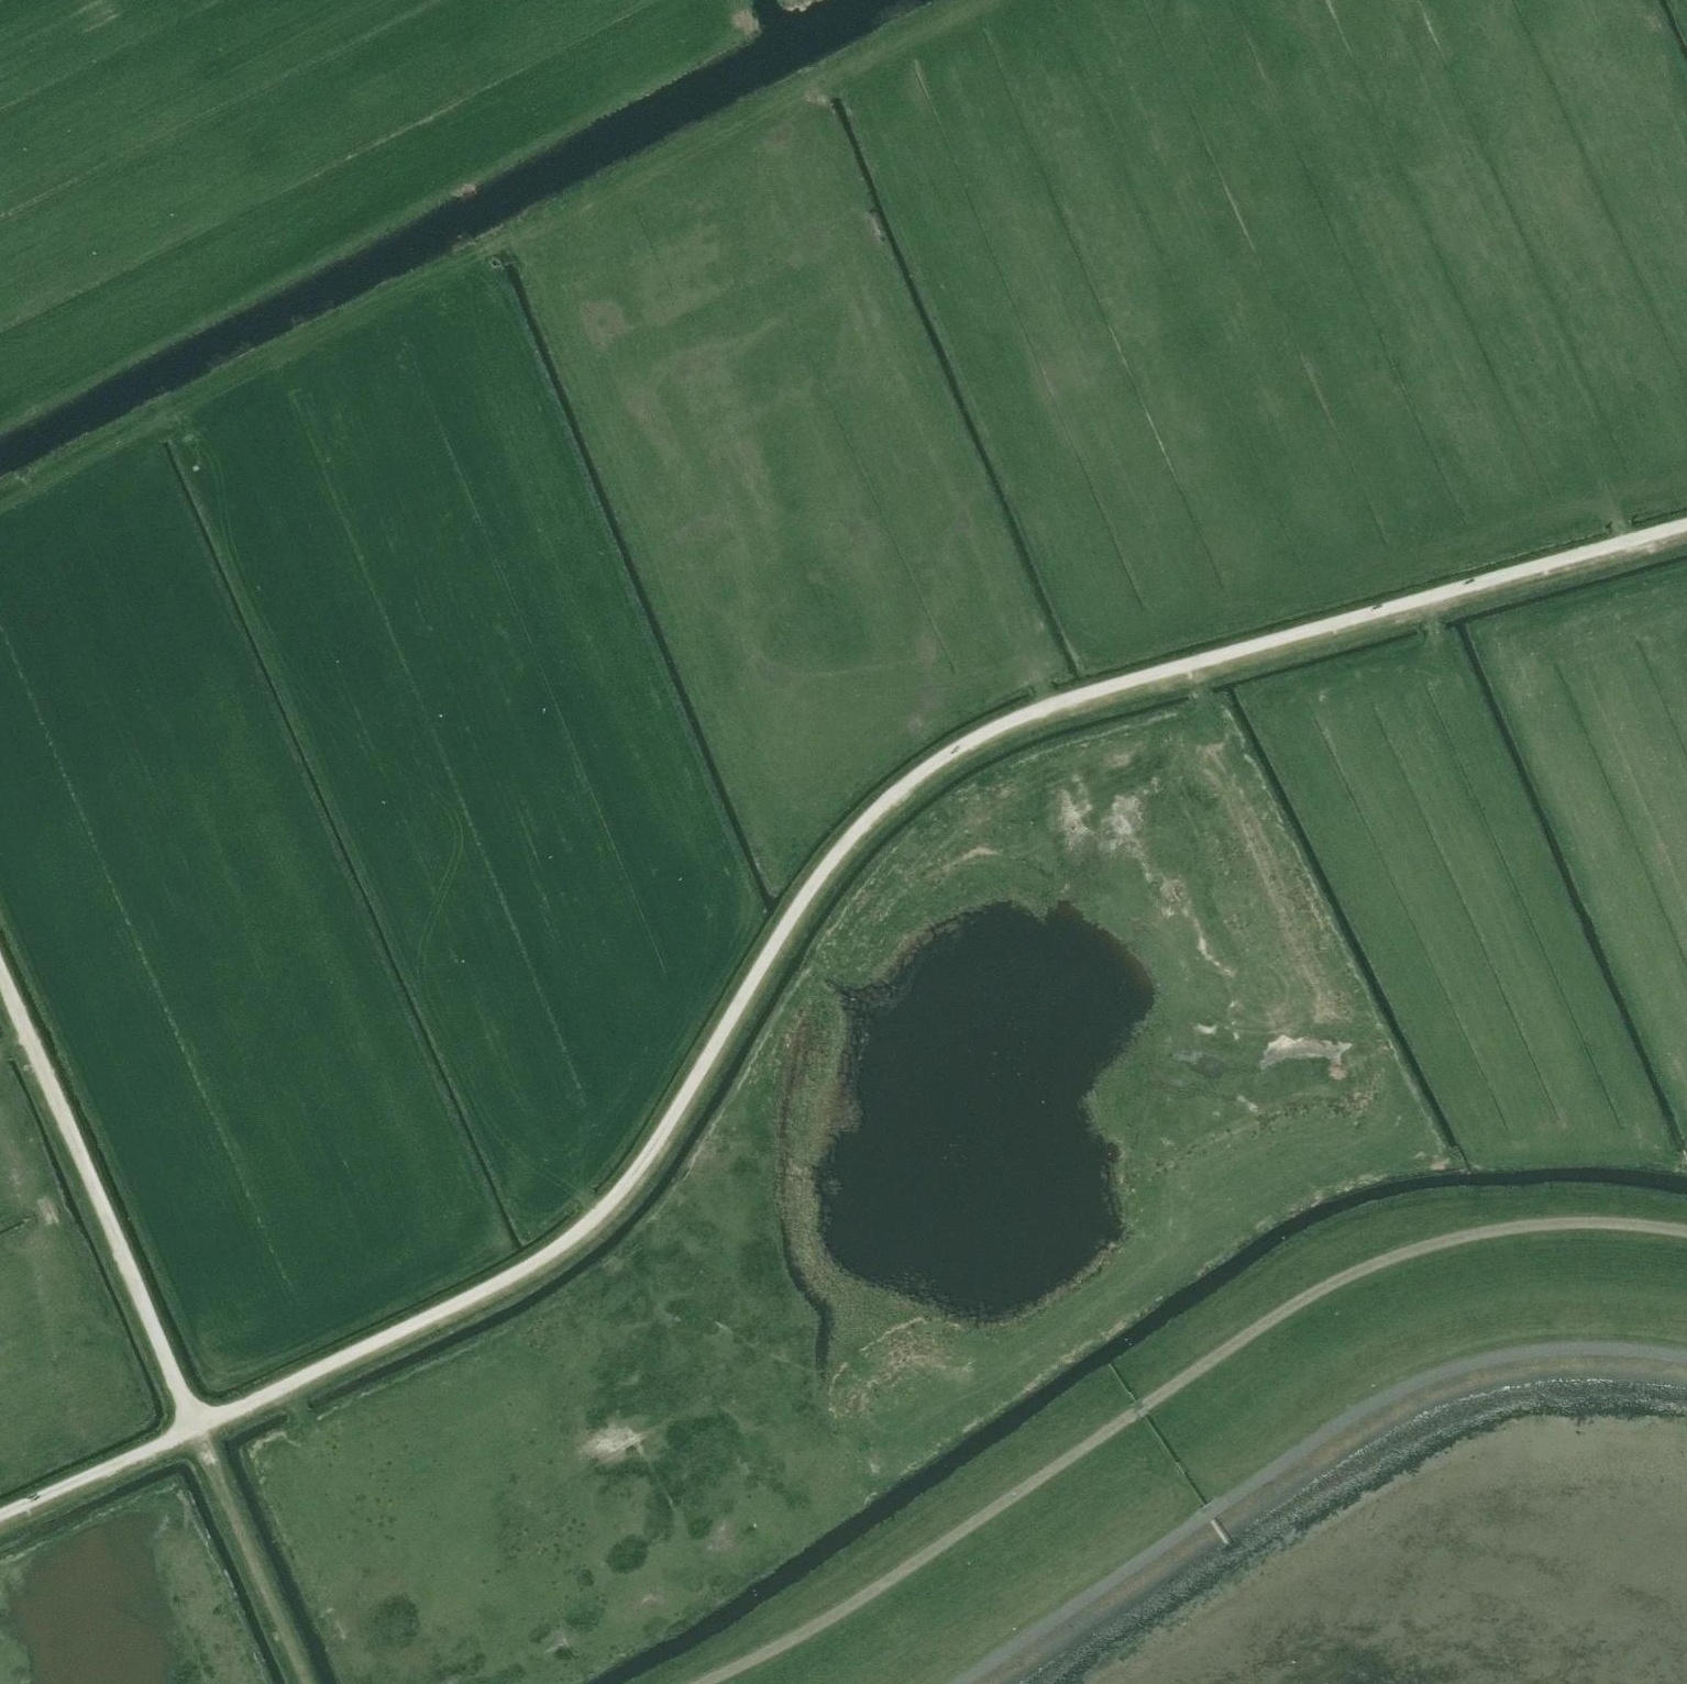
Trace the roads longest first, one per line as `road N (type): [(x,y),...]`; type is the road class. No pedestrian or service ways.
road 1 (track): [(0,975),(196,1426)]
road 2 (track): [(196,1426),(306,1683)]

